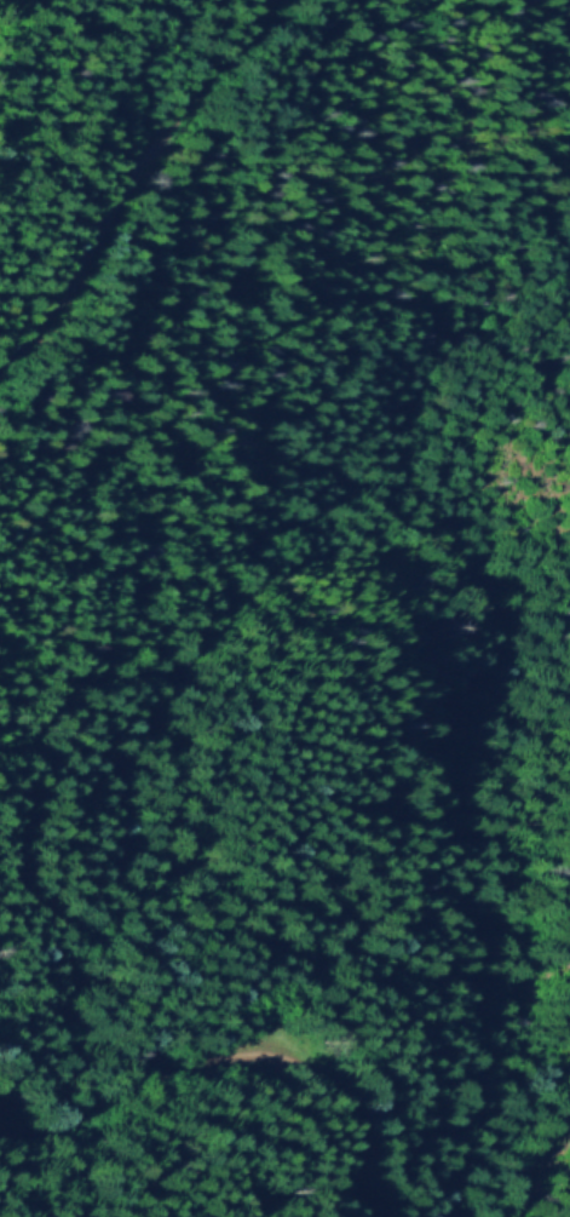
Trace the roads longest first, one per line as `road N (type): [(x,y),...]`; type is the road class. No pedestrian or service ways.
road 1 (track): [(379,1216),(358,1120),(315,1066),(253,1052),(211,1061),(80,1133),(54,1138),(28,1133),(0,1115)]
road 2 (track): [(0,379),(77,280),(149,166),(281,0)]

